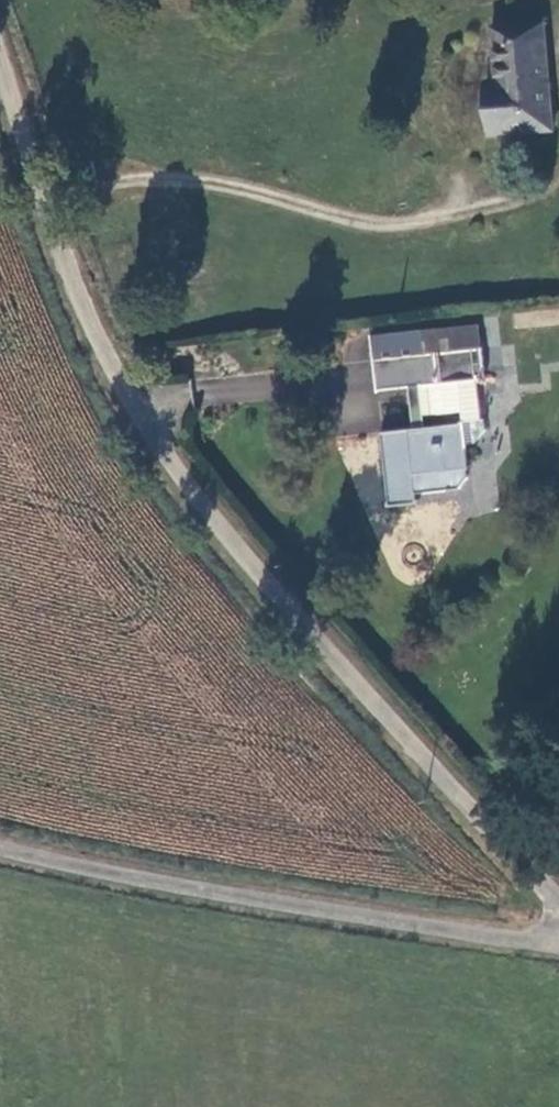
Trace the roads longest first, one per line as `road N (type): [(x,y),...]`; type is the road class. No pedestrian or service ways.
road 1 (unclassified): [(0,70),(89,321),(135,410),(189,490),(558,903)]
road 2 (unclassified): [(558,939),(232,894),(0,846)]

